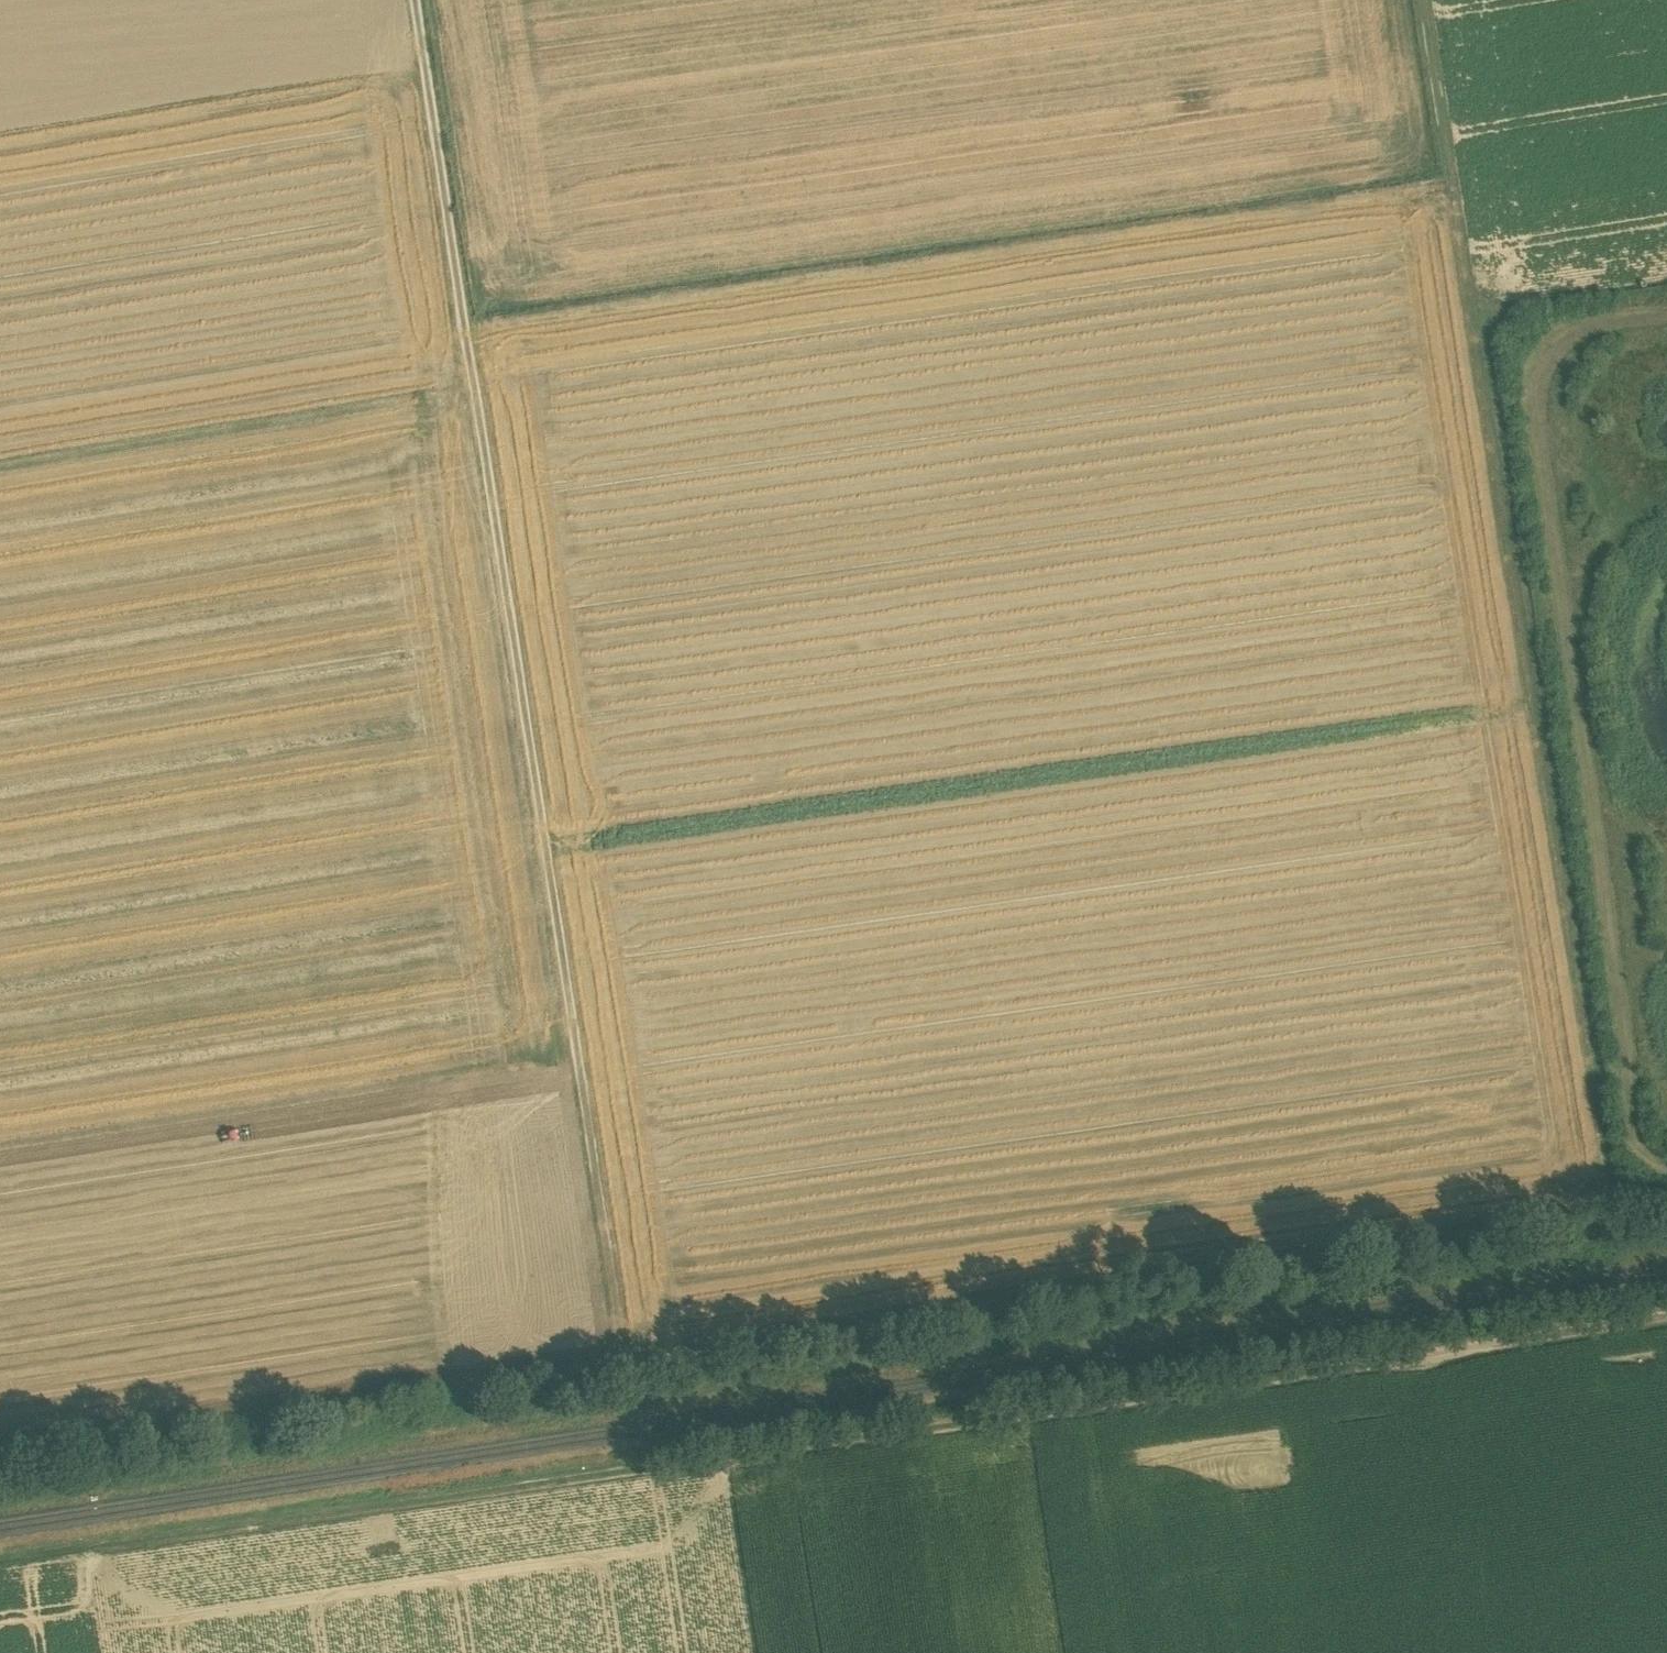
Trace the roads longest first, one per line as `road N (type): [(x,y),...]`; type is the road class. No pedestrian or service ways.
road 1 (track): [(0,1561),(1666,1313)]
road 2 (track): [(416,0),(624,1351)]
road 3 (track): [(1423,0),(1606,1196)]

